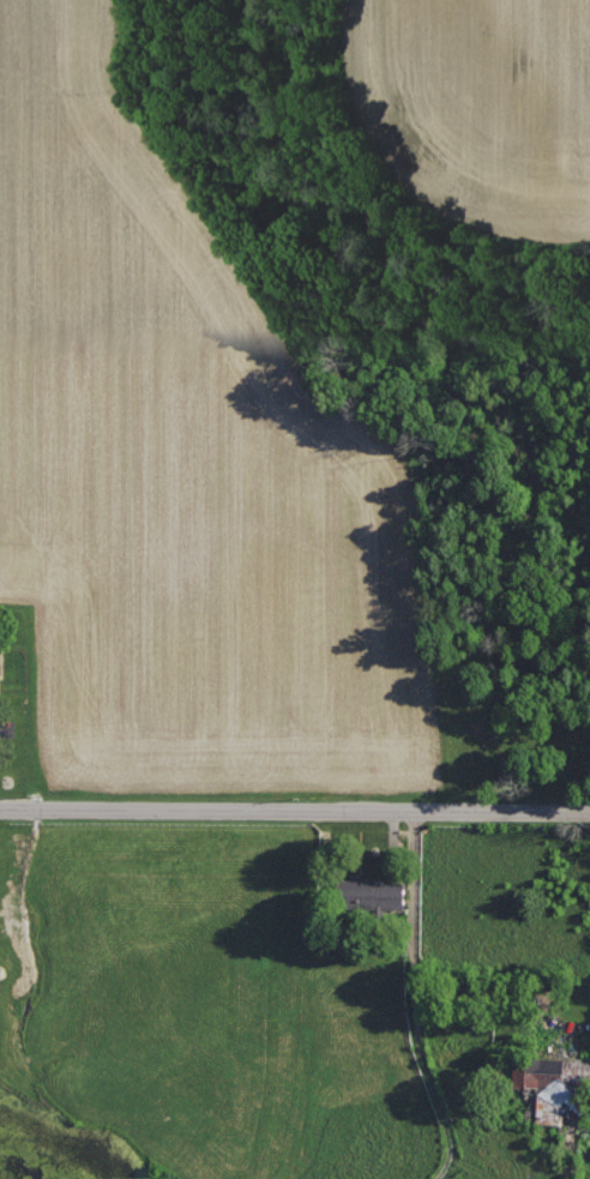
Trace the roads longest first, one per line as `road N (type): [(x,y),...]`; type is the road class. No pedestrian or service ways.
road 1 (residential): [(0,809),(589,814)]

